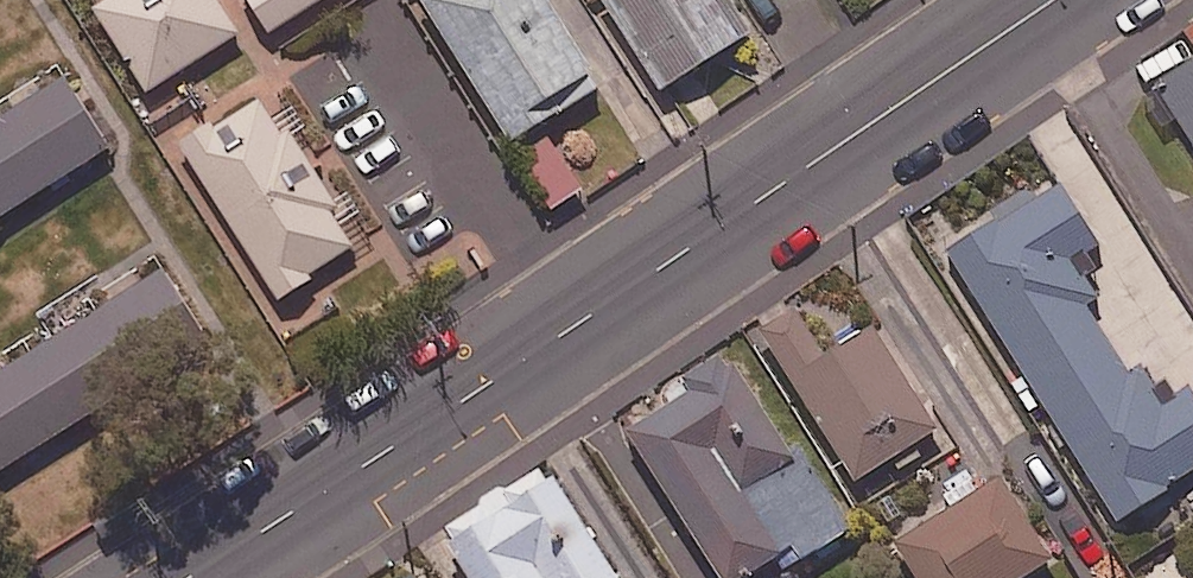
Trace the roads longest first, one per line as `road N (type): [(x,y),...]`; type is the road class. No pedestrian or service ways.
road 1 (tertiary): [(1053,0),(189,577)]

